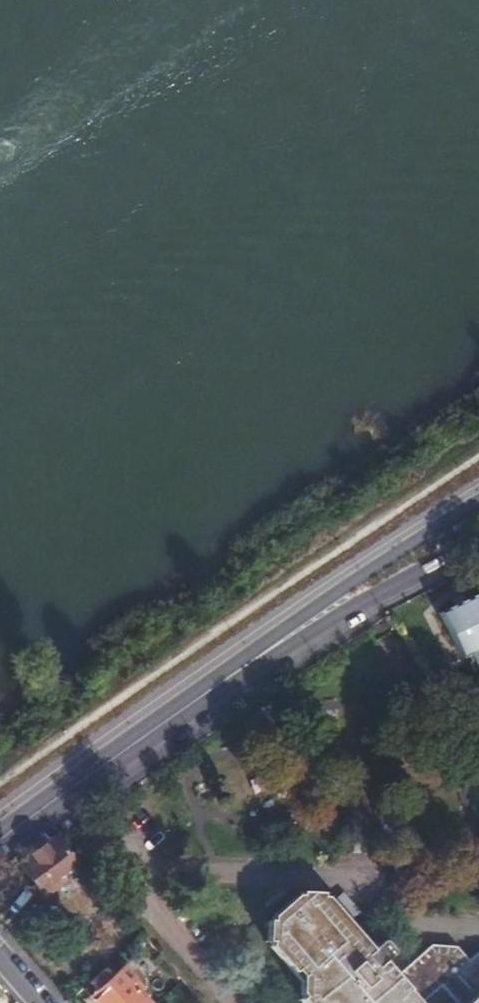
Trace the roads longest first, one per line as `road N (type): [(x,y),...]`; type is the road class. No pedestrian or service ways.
road 1 (residential): [(0,840),(279,644),(478,517)]

